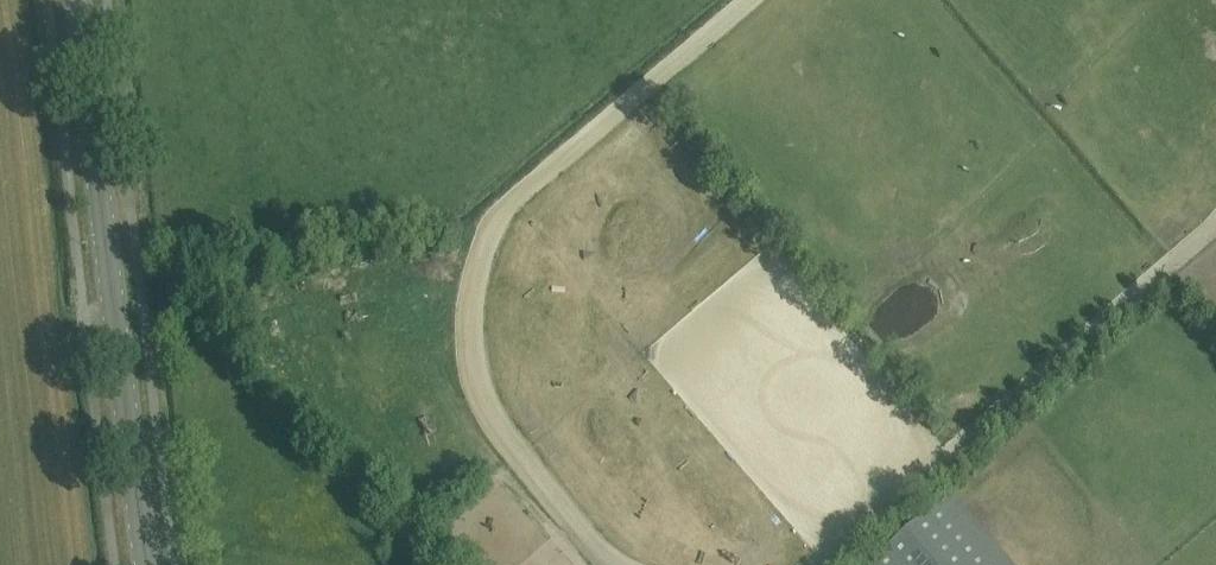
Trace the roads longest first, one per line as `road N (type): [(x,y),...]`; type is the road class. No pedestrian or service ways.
road 1 (secondary): [(147,564),(80,0)]

